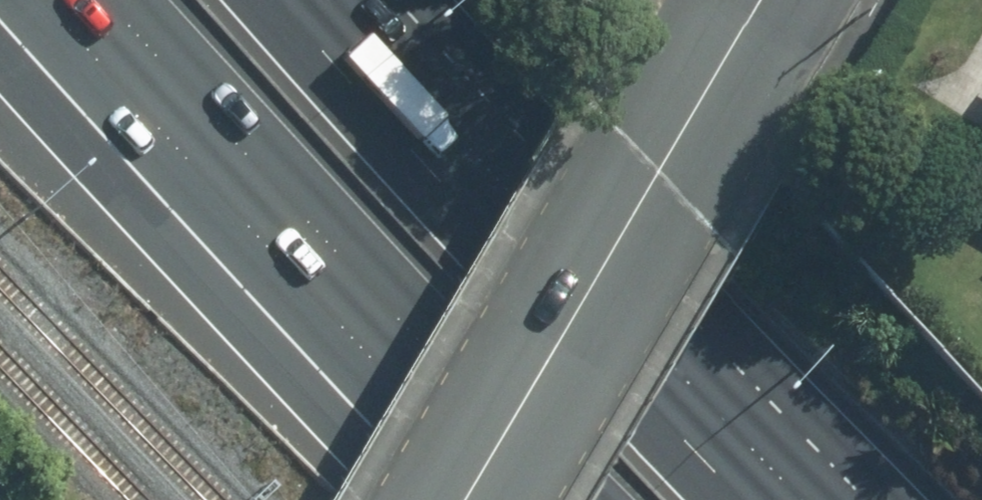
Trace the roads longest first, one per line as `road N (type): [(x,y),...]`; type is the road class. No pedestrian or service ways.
road 1 (motorway): [(283,0),(414,151),(758,499)]
road 2 (motorway): [(577,499),(398,320),(148,46)]
road 3 (tertiary): [(759,0),(463,499)]

